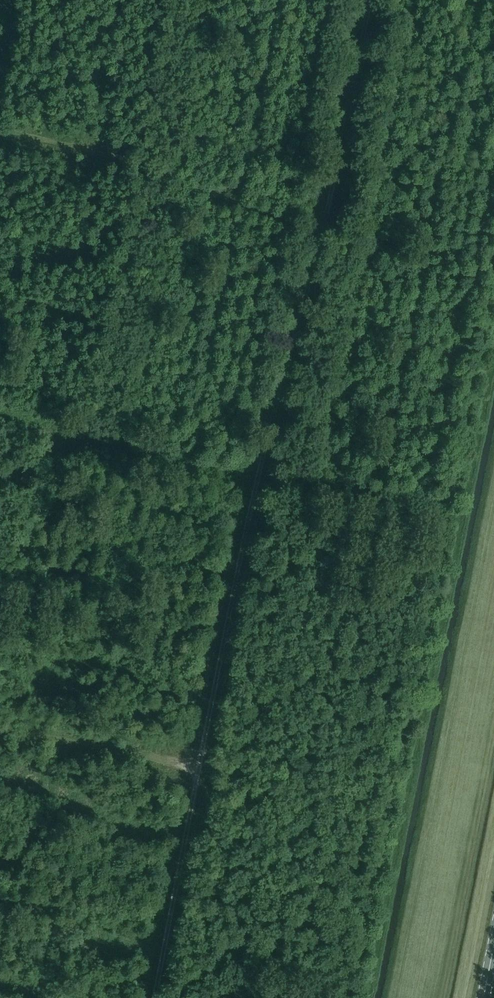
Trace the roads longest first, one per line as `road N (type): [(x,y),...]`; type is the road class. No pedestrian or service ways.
road 1 (track): [(154,997),(251,500),(335,175),(370,0)]
road 2 (track): [(368,997),(493,355)]
road 3 (track): [(321,232),(98,152),(0,130)]
road 4 (track): [(464,507),(260,466)]
road 5 (track): [(0,729),(200,766)]
road 6 (track): [(493,262),(323,222)]

